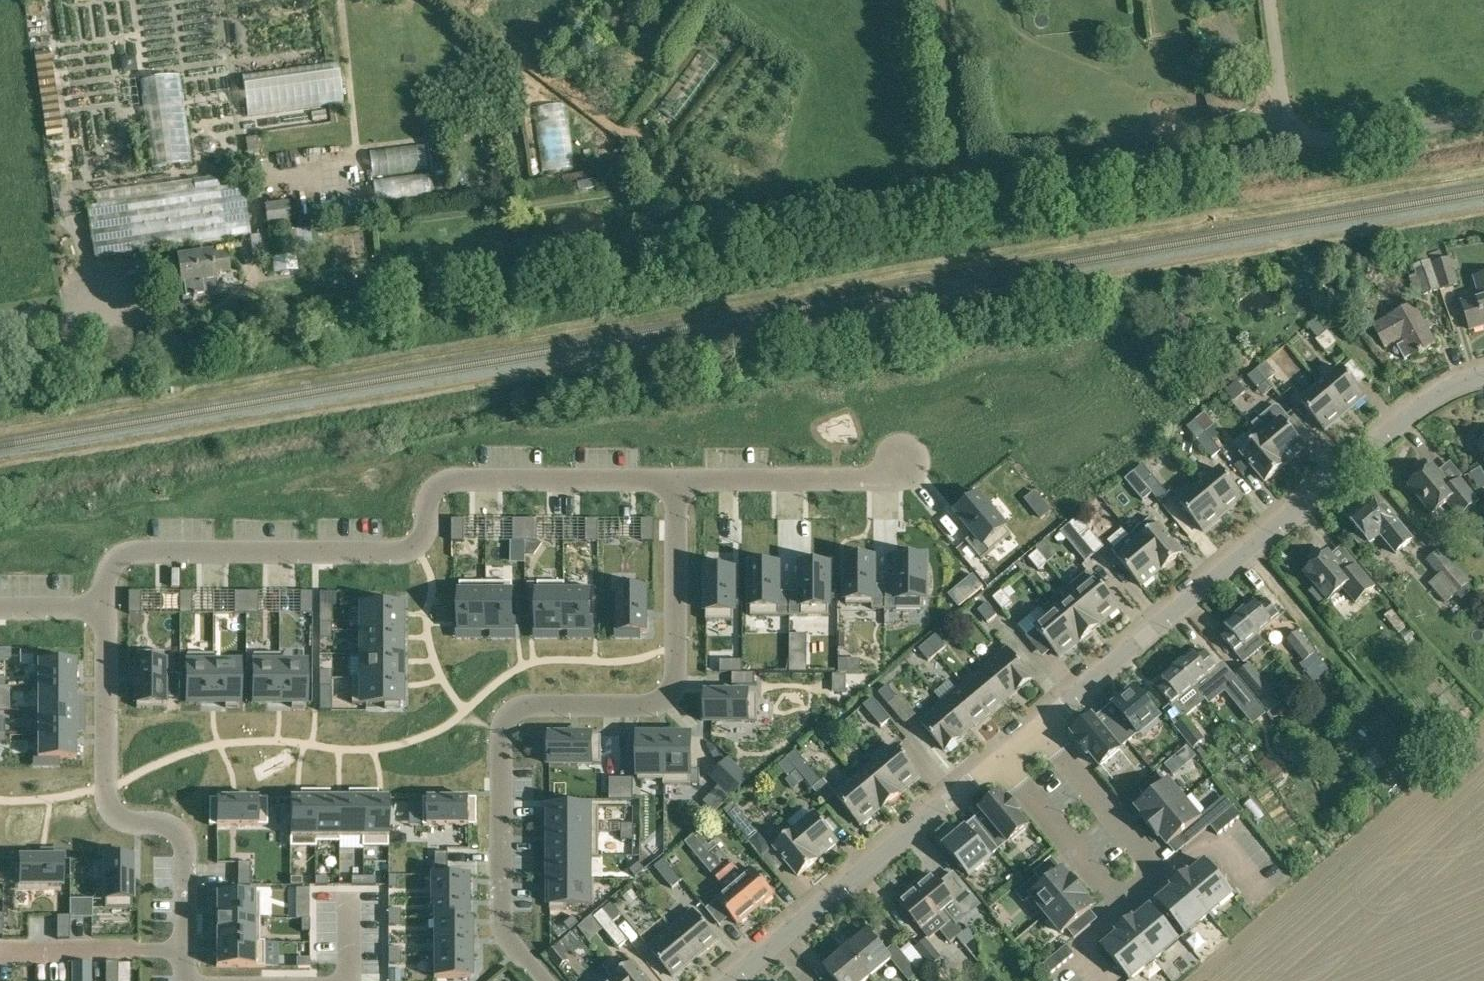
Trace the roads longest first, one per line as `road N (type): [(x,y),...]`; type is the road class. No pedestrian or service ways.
road 1 (residential): [(674,483),(673,694),(650,705),(521,707),(504,732),(503,917),(508,937),(546,980)]
road 2 (residential): [(106,609),(109,568),(135,550),(402,550),(423,542),(429,497),(453,482),(674,483)]
road 3 (unclassified): [(1483,376),(1423,405),(1040,727)]
road 4 (residential): [(1005,755),(1109,893),(1127,898),(1154,872),(1150,859),(1040,727)]
road 5 (residential): [(185,949),(184,843),(162,822),(119,819),(109,803),(106,609)]
road 6 (unclassified): [(1005,755),(730,980)]
road 7 (track): [(1248,552),(1413,756)]
road 8 (residential): [(674,483),(873,479),(902,456)]
road 9 (residential): [(185,949),(0,949)]

